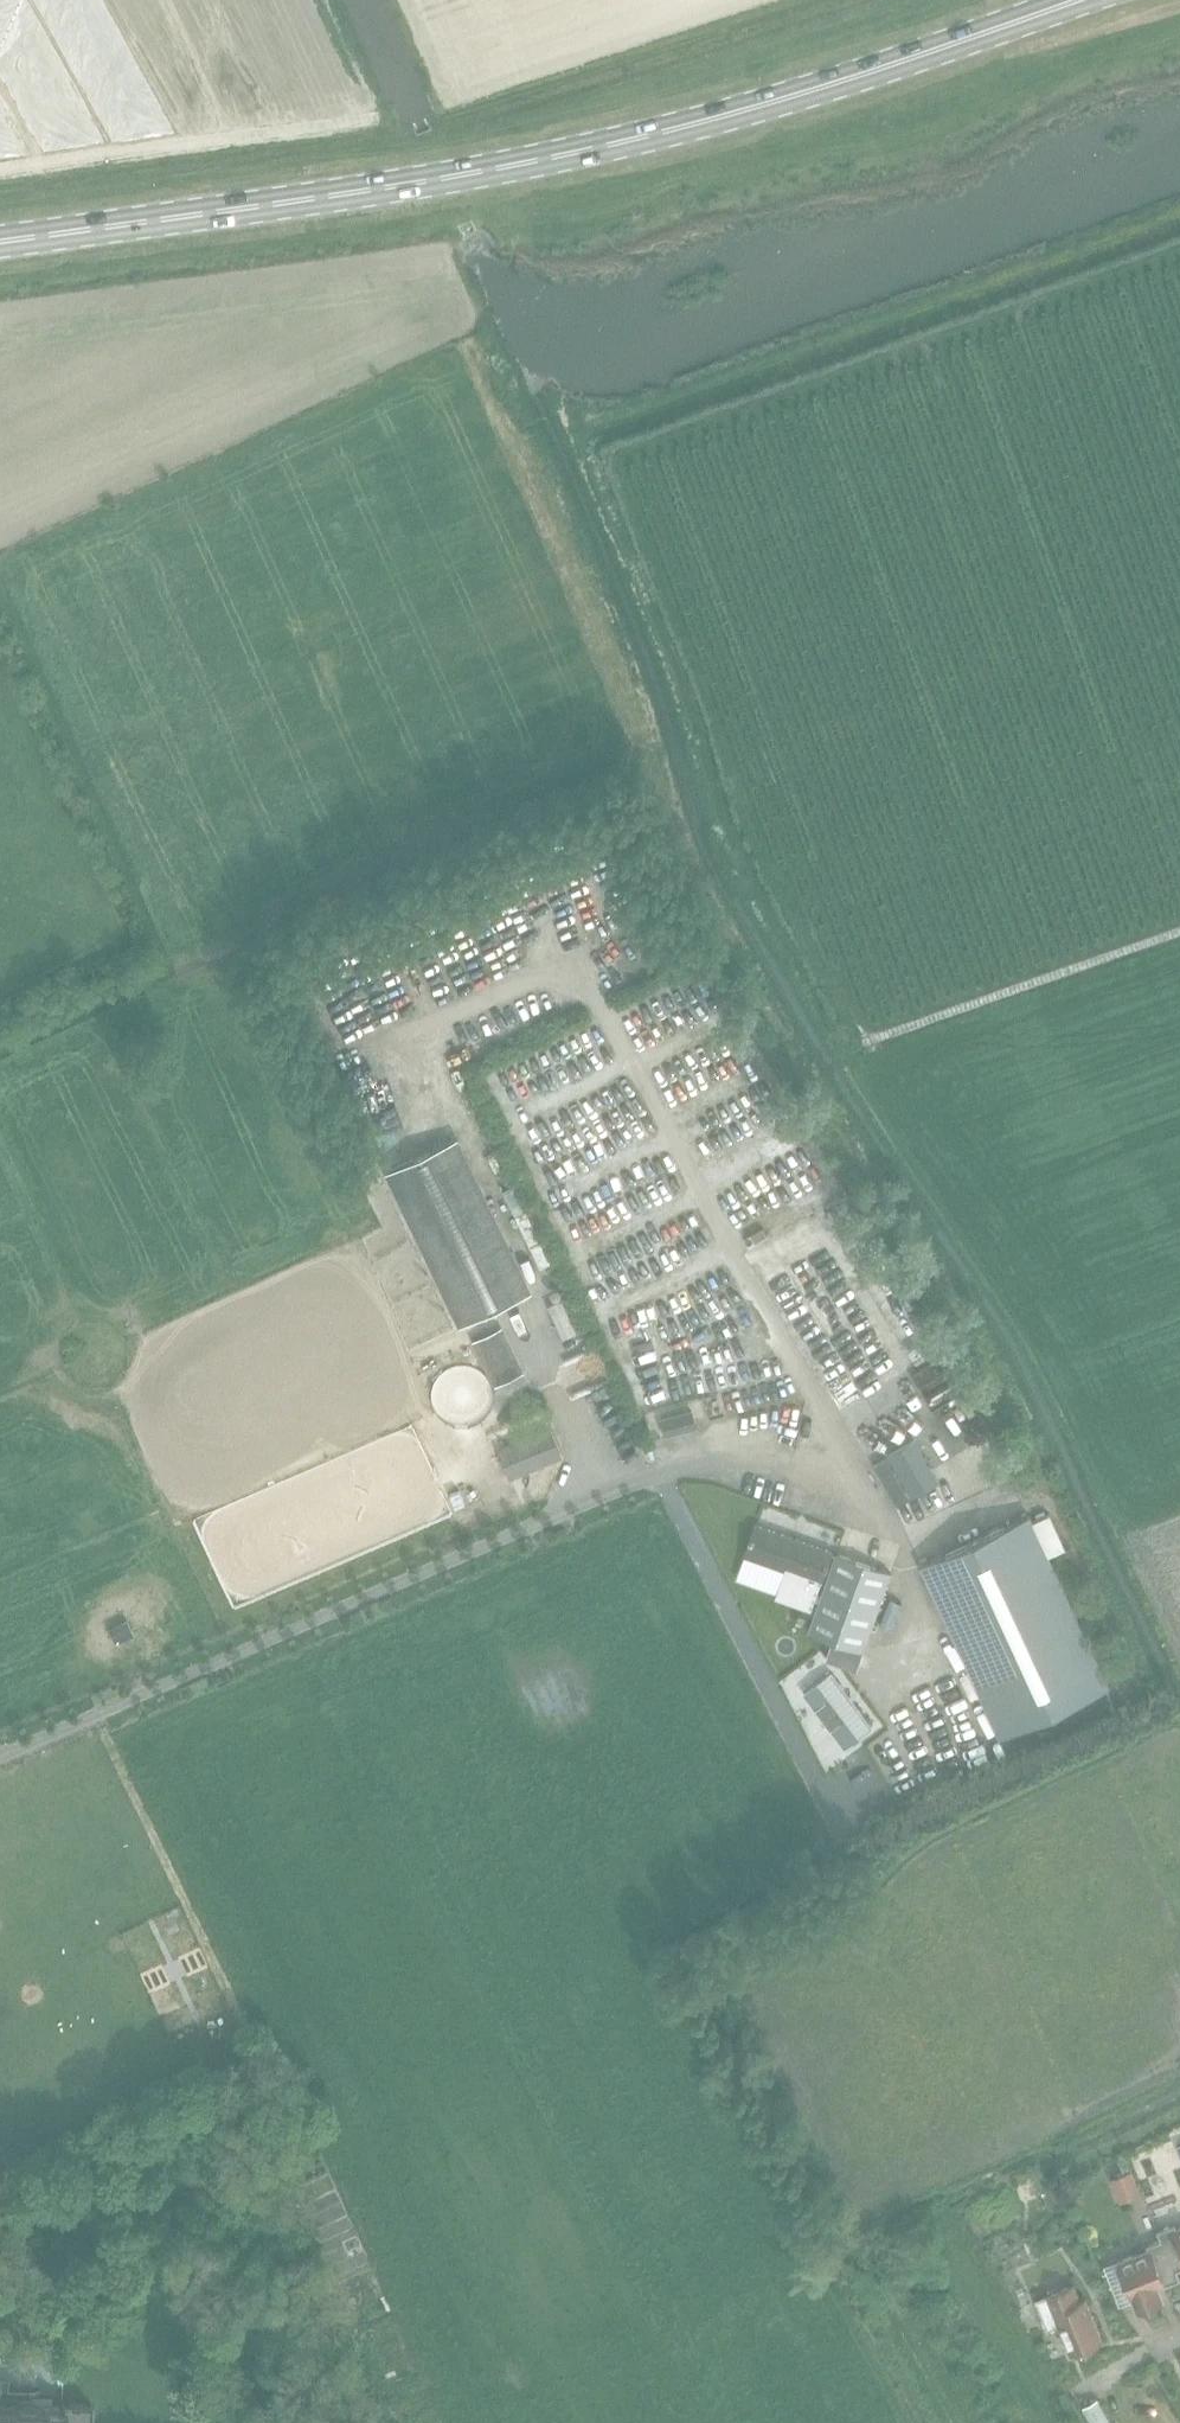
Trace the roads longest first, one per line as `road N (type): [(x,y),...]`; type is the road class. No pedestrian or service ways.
road 1 (secondary): [(0,241),(495,169),(744,111),(938,50)]
road 2 (track): [(1179,930),(865,1045)]
road 3 (secondary): [(938,50),(1107,0)]
road 4 (secondary): [(1057,0),(938,50)]

